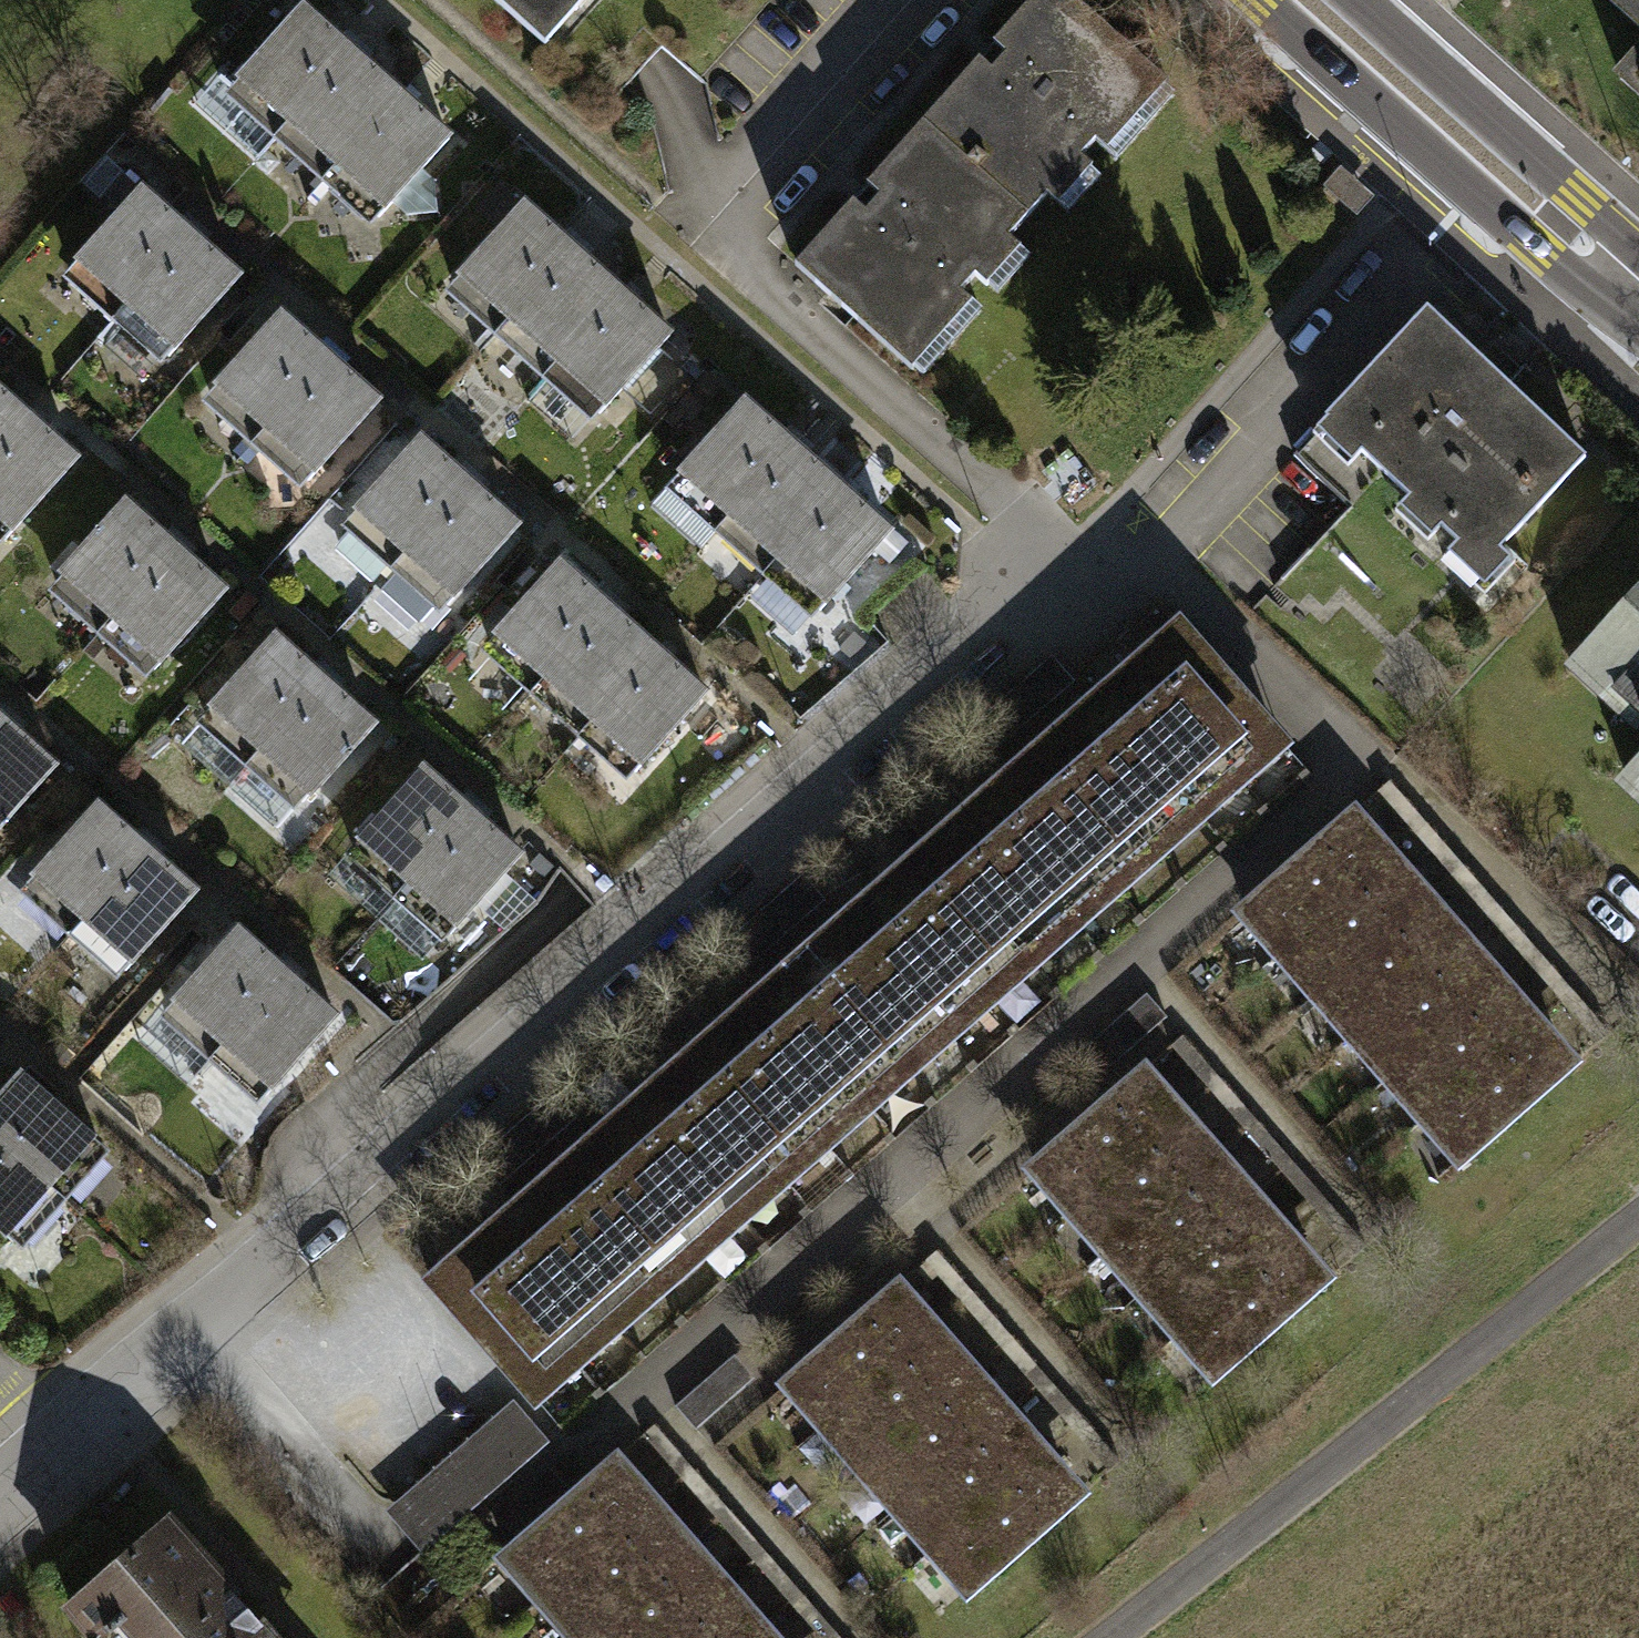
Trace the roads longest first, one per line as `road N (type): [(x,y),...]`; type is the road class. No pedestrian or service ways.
road 1 (residential): [(1415,234),(1205,481),(1110,573),(0,1521)]
road 2 (track): [(1109,1637),(1638,1223)]
road 3 (secondary): [(1324,0),(1638,283)]

